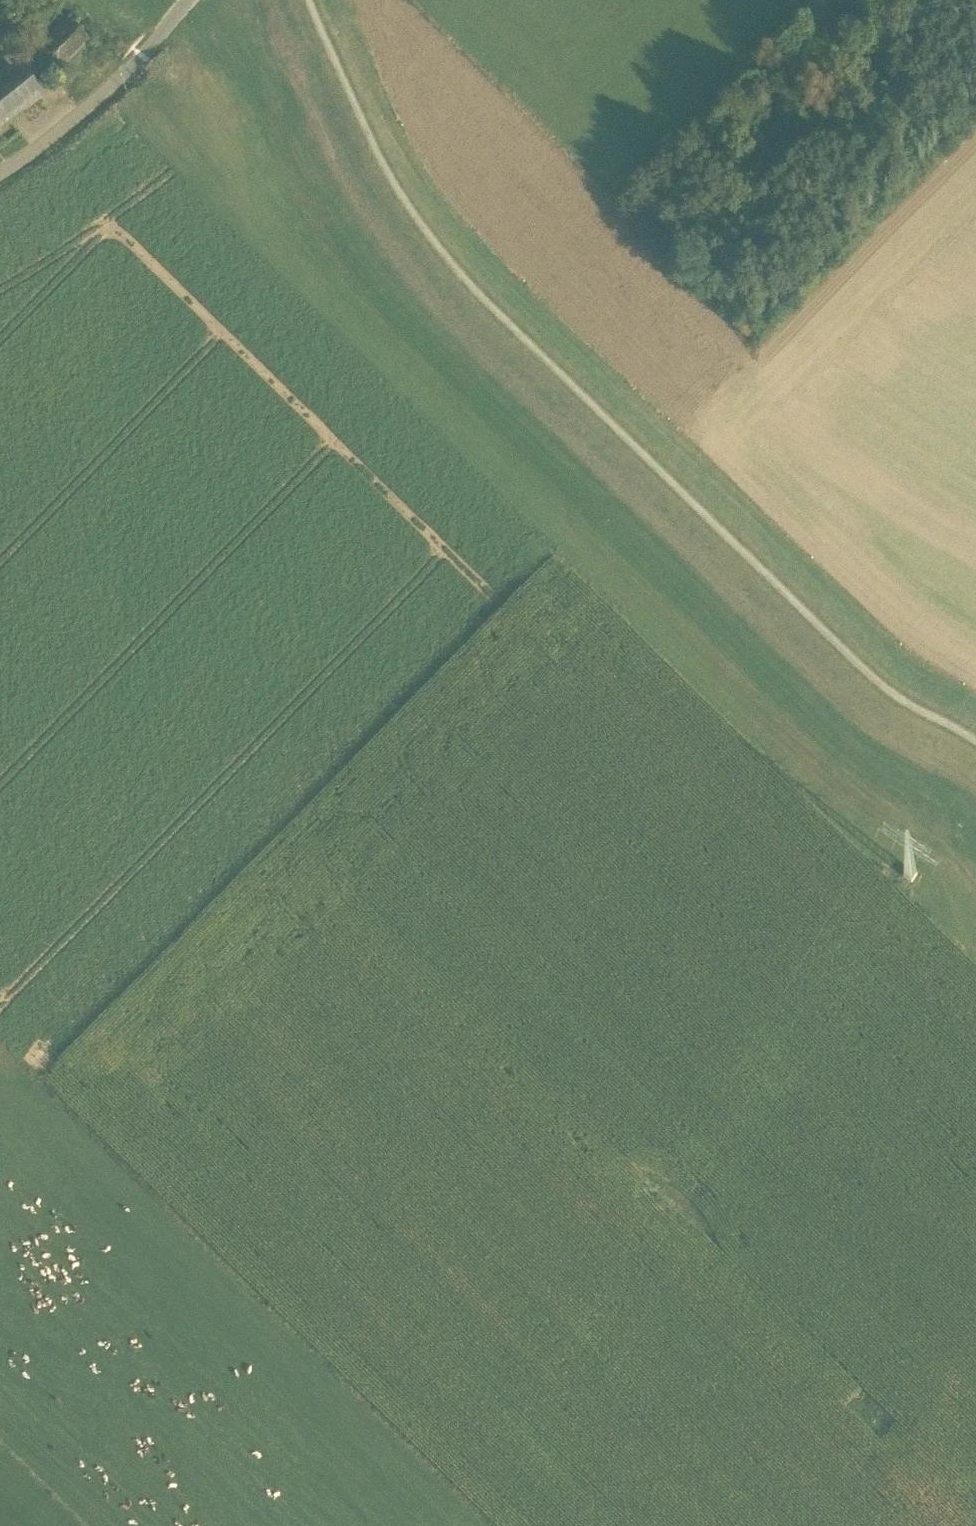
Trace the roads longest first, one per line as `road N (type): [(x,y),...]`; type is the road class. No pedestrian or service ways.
road 1 (unclassified): [(0,181),(147,58),(189,0)]

